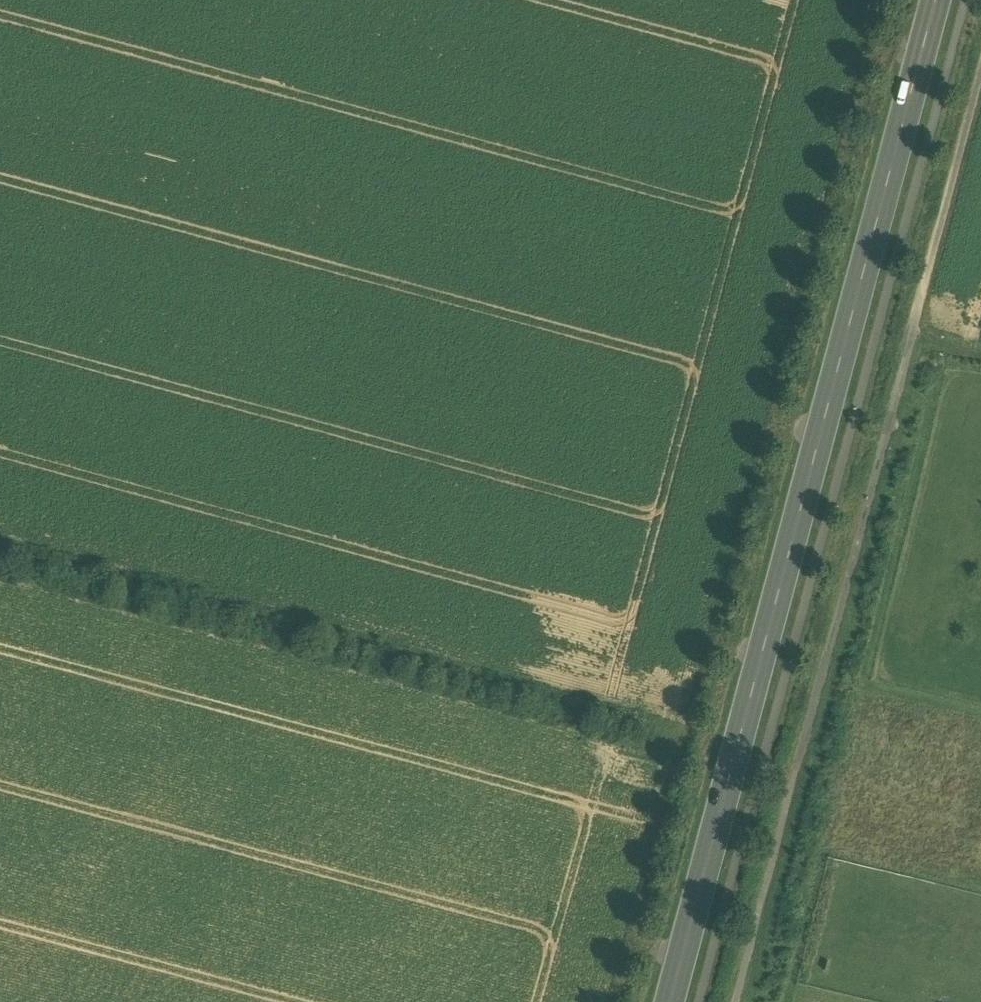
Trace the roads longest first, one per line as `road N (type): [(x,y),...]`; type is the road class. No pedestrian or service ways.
road 1 (primary): [(939,0),(669,1001)]
road 2 (track): [(735,1001),(980,81)]

